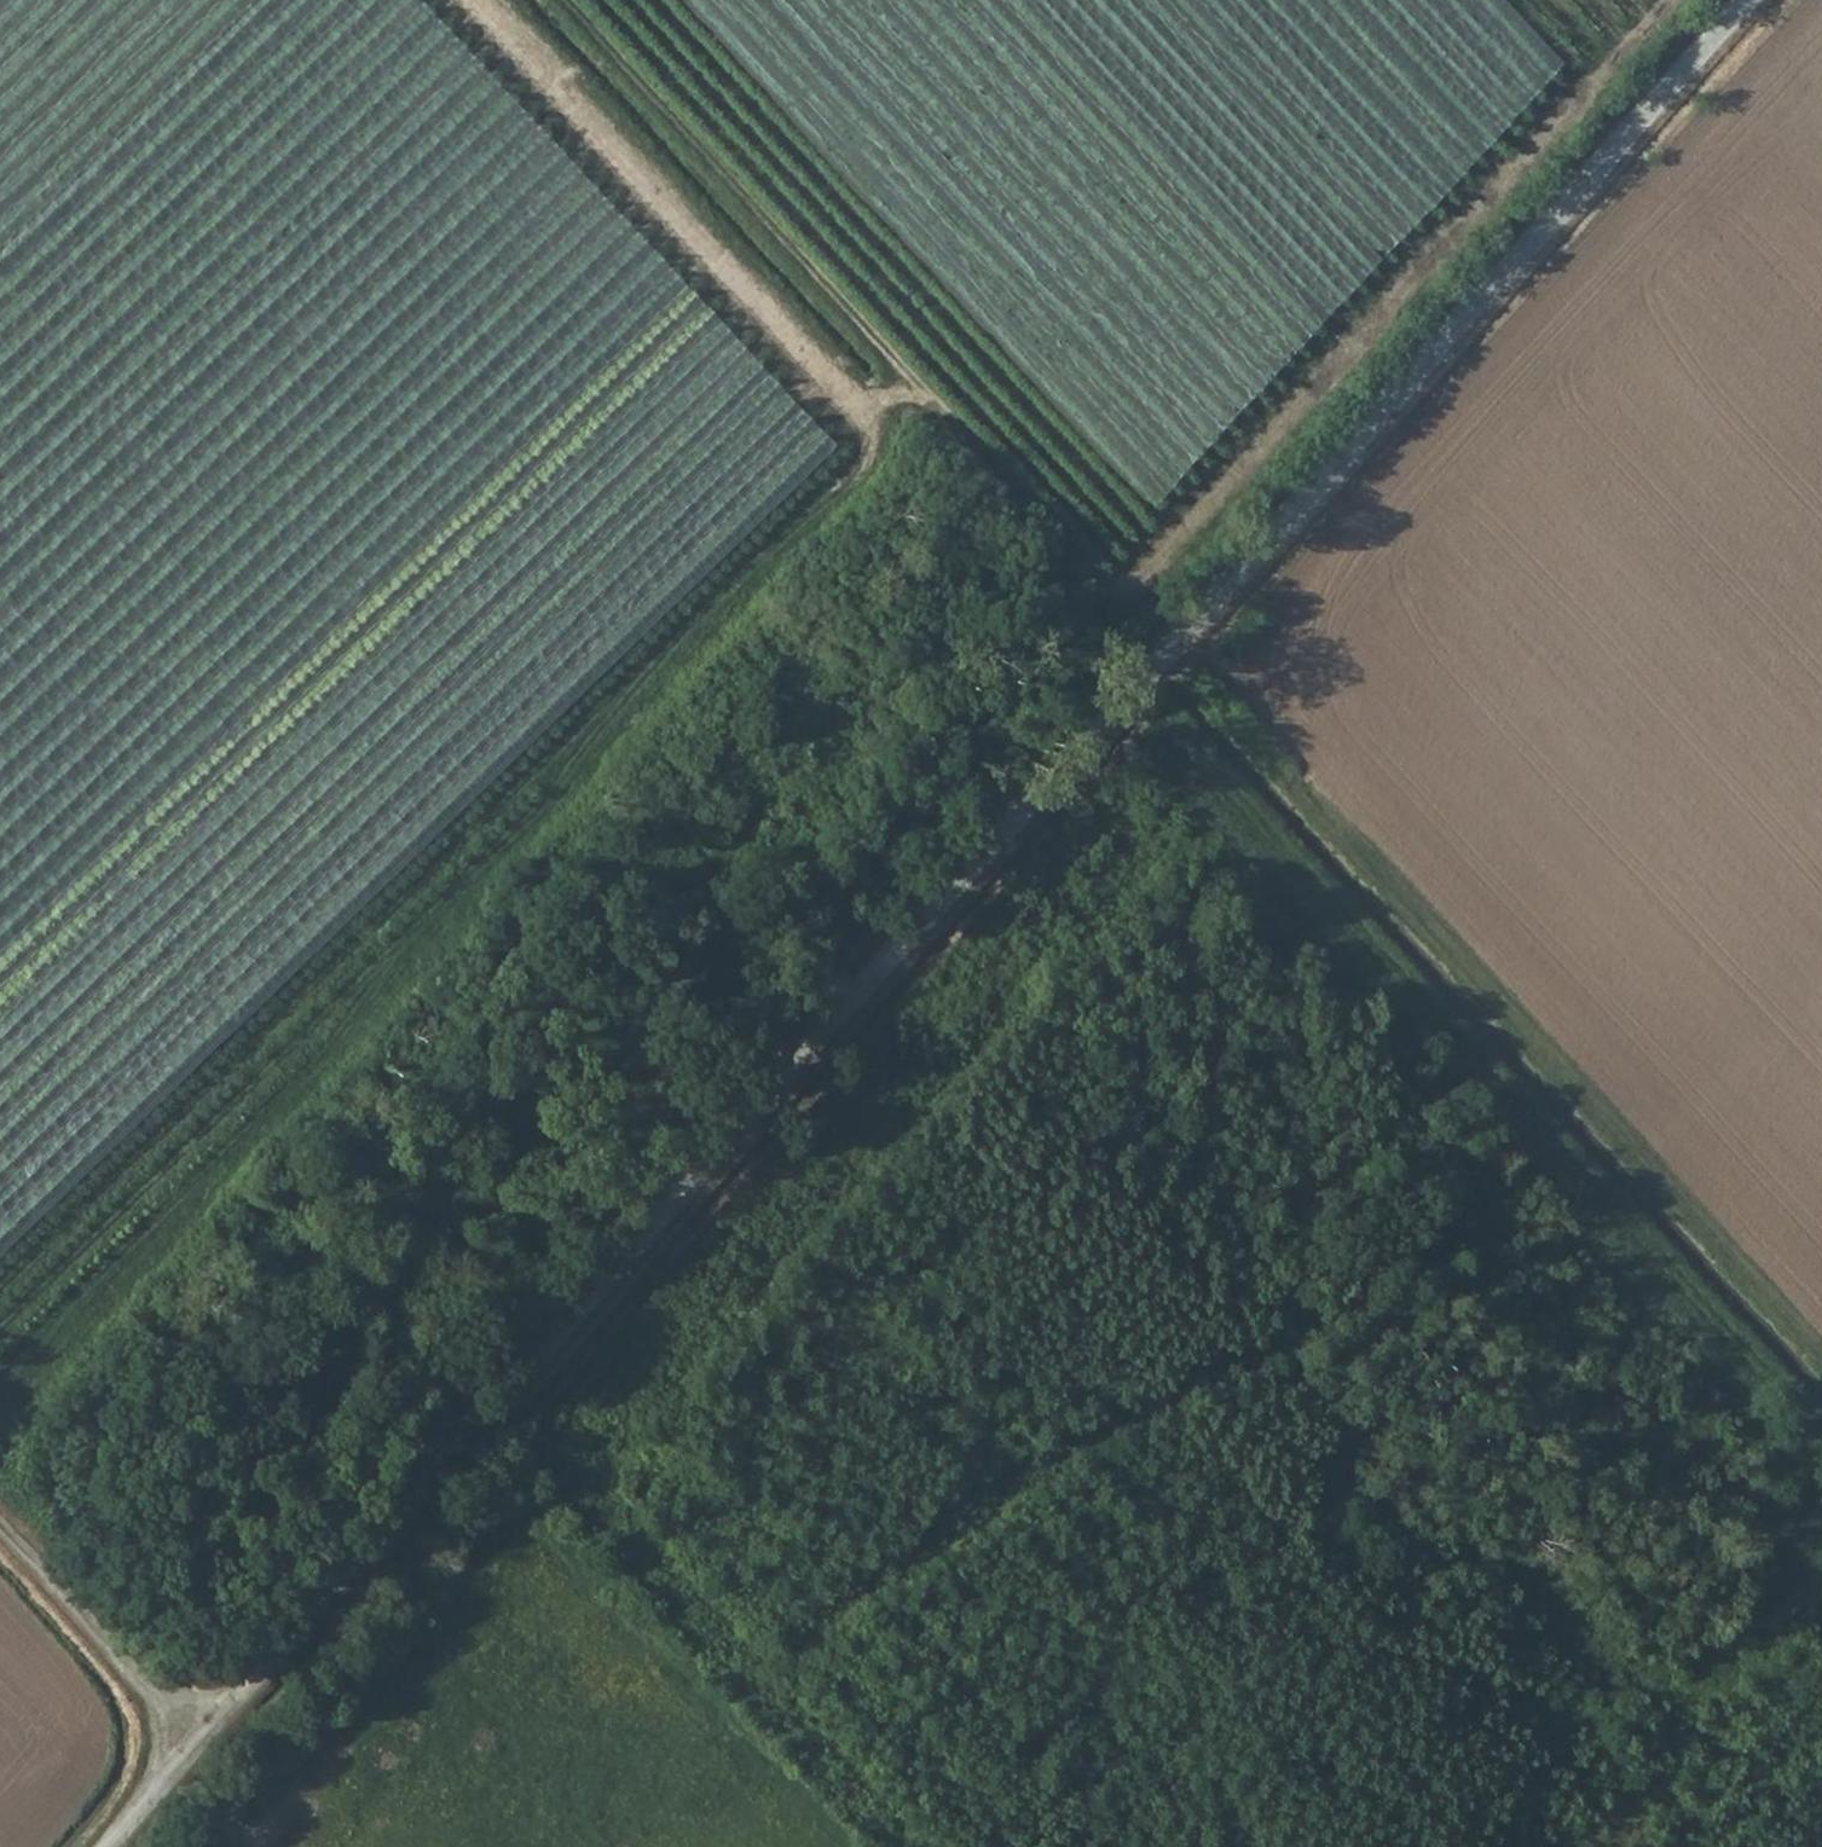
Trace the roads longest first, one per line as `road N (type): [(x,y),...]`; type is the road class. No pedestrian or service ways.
road 1 (track): [(194,1740),(1739,0)]
road 2 (track): [(0,1522),(194,1740)]
road 3 (track): [(102,1846),(194,1740)]

